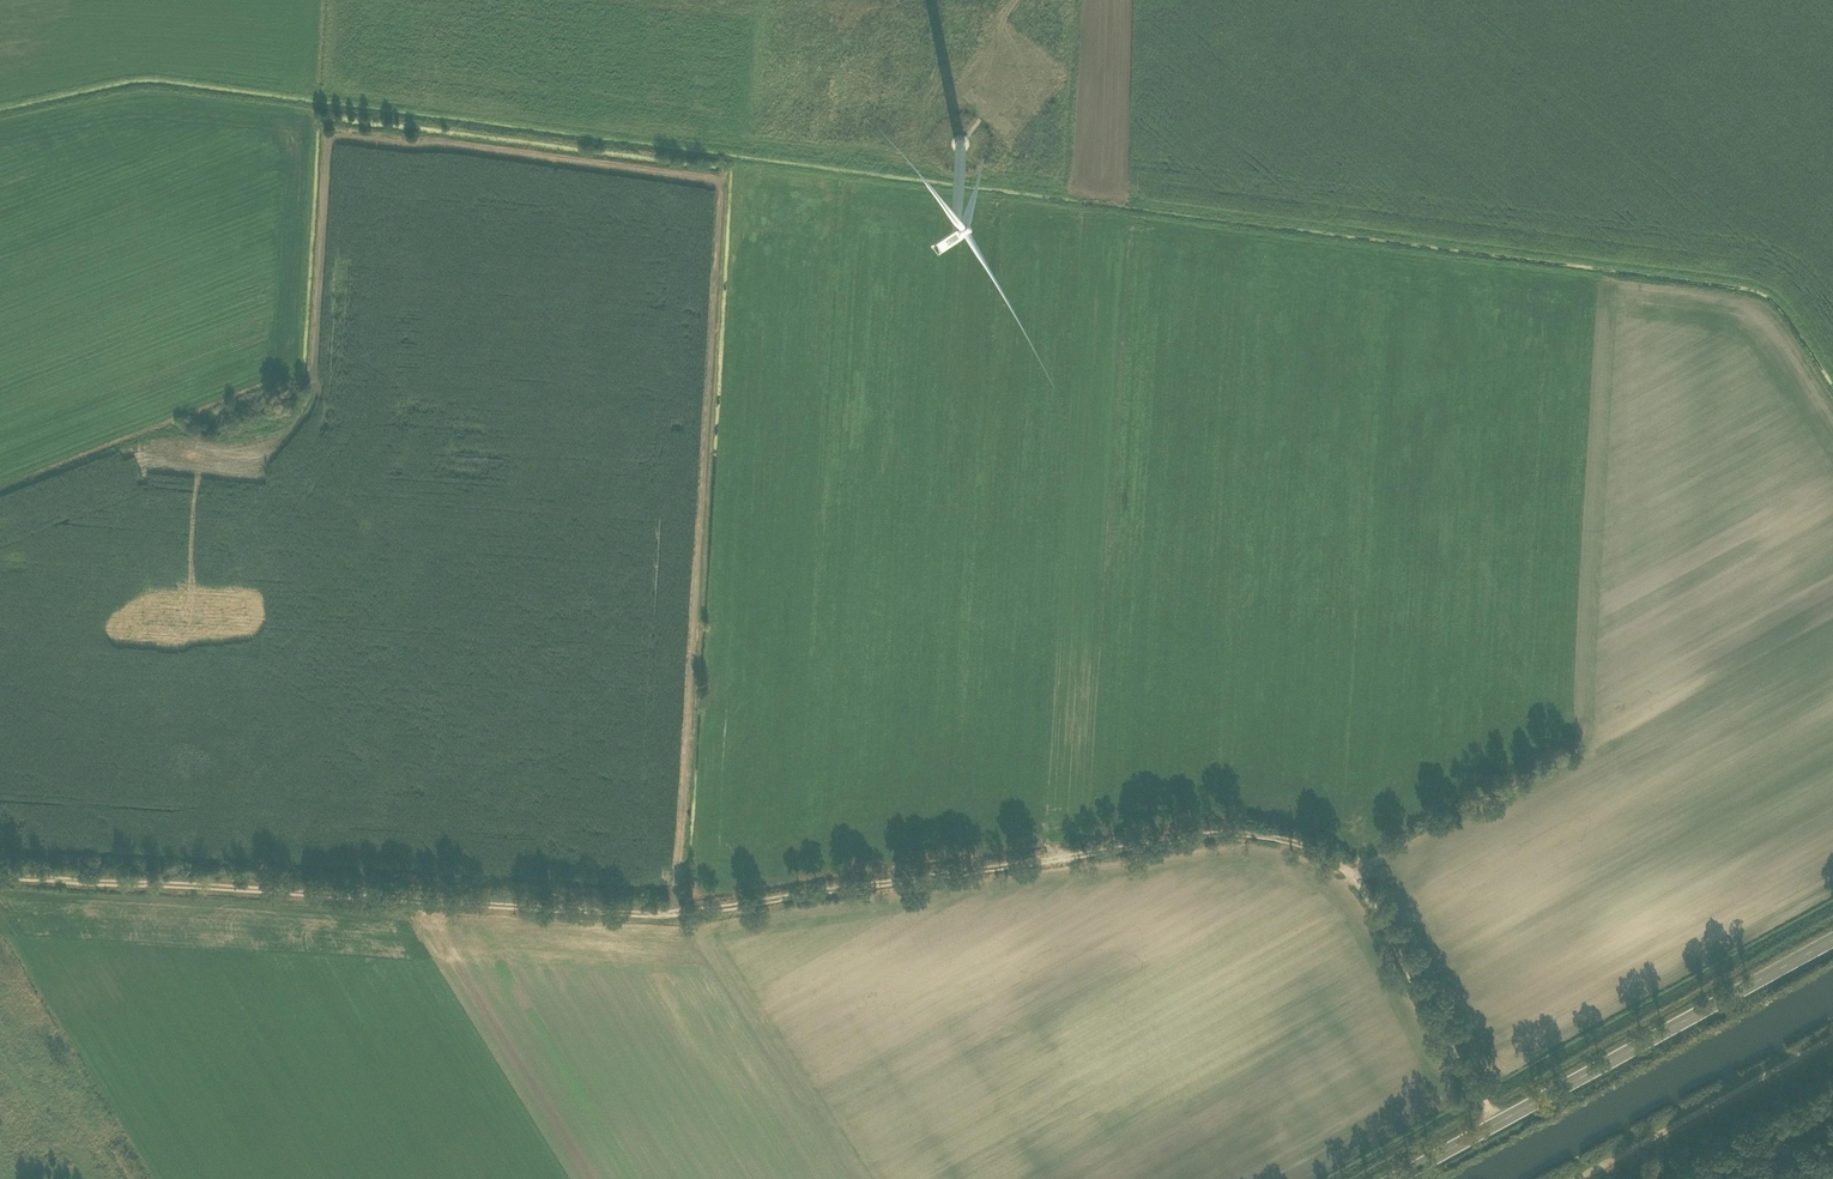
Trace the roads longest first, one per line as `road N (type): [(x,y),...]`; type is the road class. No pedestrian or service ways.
road 1 (track): [(0,875),(614,913),(1280,833),(1365,872),(1498,1124)]
road 2 (primary): [(1397,1178),(1832,941)]
road 3 (track): [(1832,1040),(1580,1178)]

